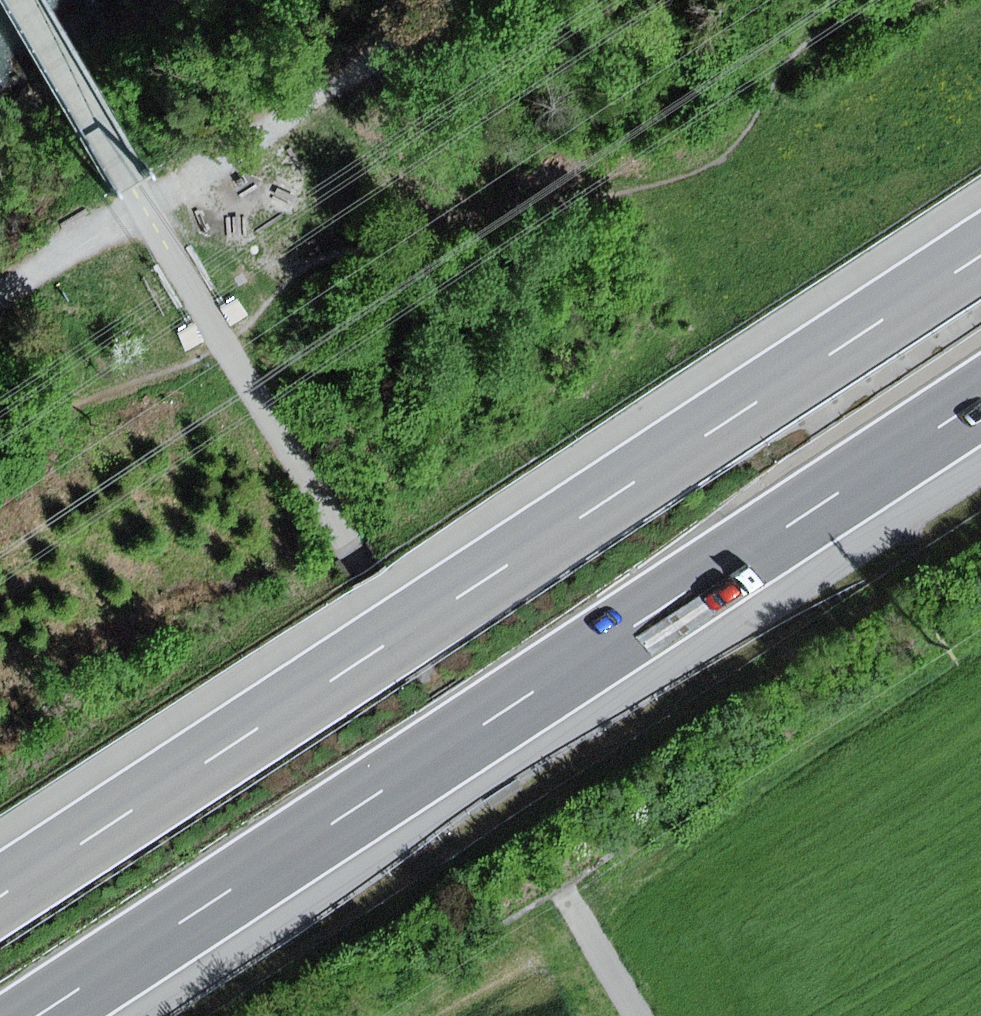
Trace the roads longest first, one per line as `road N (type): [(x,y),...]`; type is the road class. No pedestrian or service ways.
road 1 (motorway): [(980,263),(0,901)]
road 2 (motorway): [(49,1015),(980,408)]
road 3 (track): [(144,208),(637,1015)]
road 4 (track): [(144,208),(456,0)]
road 5 (track): [(22,0),(144,208)]
road 6 (track): [(0,295),(144,208)]

